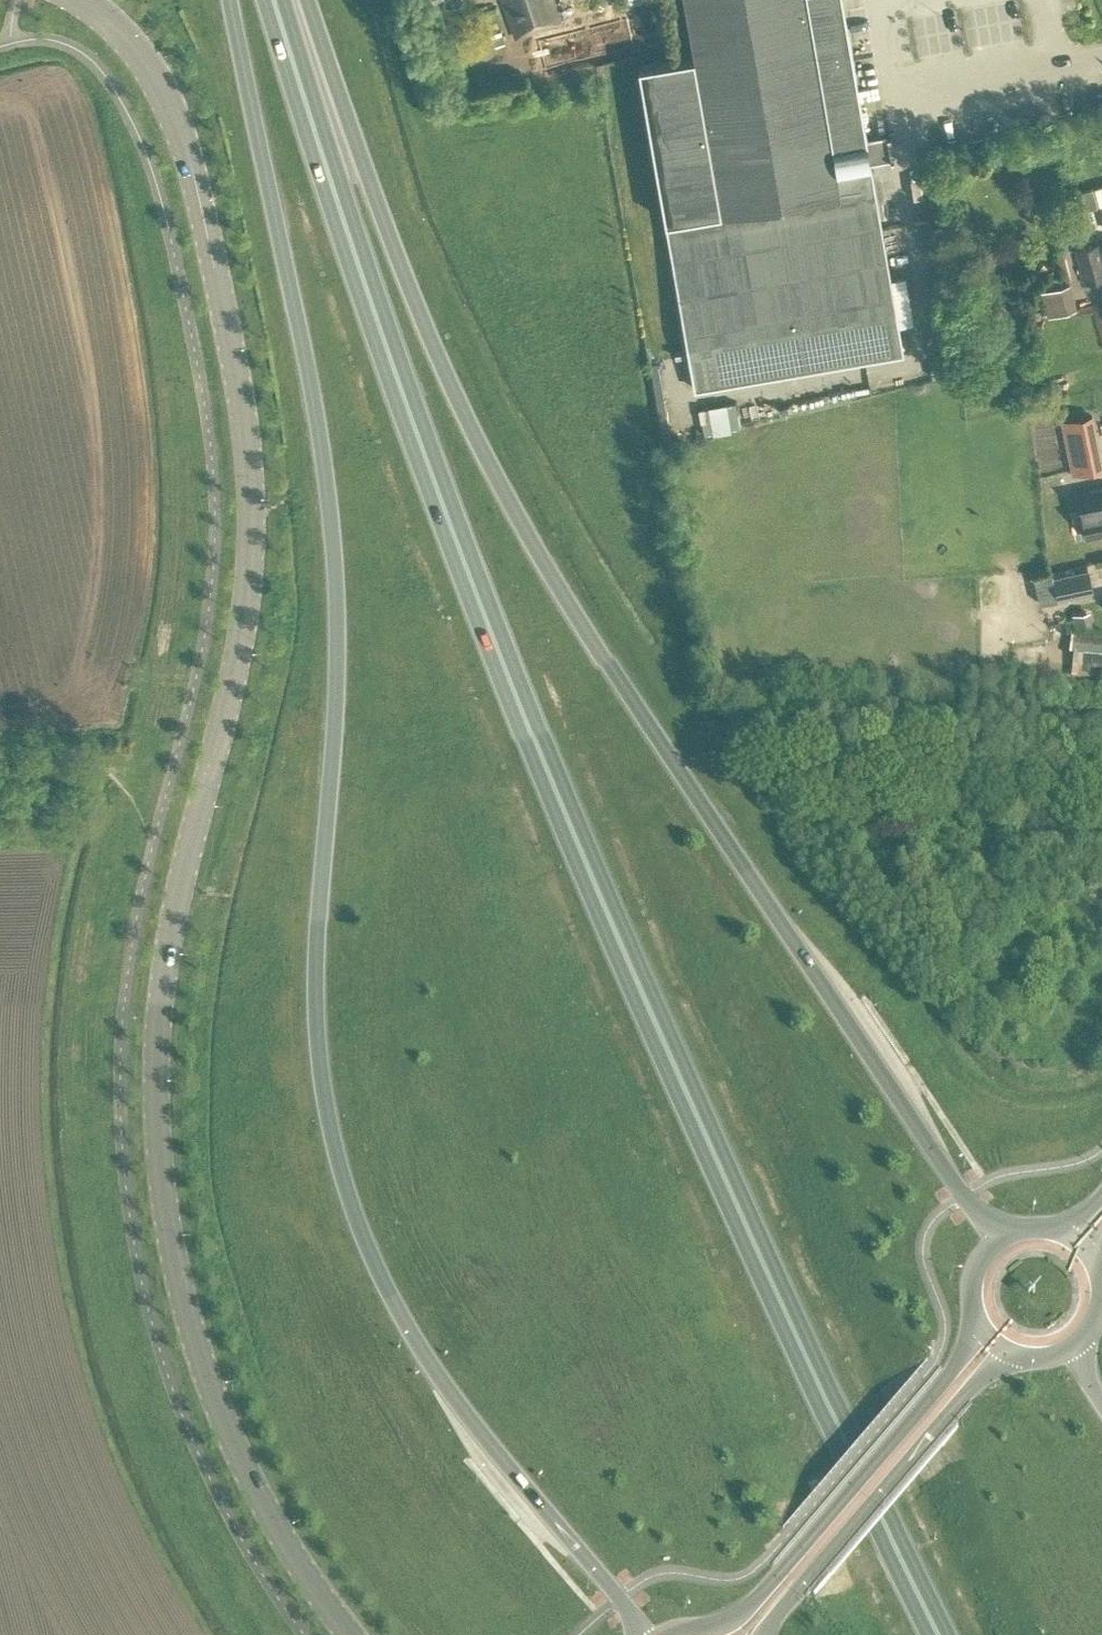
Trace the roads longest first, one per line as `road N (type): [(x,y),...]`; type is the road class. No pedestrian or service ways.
road 1 (trunk): [(232,0),(314,389),(330,521),(337,651),(314,995),(339,1174),(390,1303),(447,1394),(646,1634)]
road 2 (tertiary): [(347,1634),(237,1464),(182,1307),(164,1219),(155,1132),(166,961),(245,616),(252,520),(227,323),(169,102),(120,32),(76,0)]
road 3 (trunk): [(939,1634),(609,920),(493,641),(325,166)]
road 4 (trunk): [(996,1247),(553,576),(496,478),(388,228),(307,0)]
road 5 (tertiary): [(996,1247),(973,1286),(976,1339),(934,1393),(744,1615),(719,1630),(676,1634)]
road 6 (tertiary): [(764,1634),(1000,1363),(1068,1354)]
road 7 (trunk): [(275,0),(325,166)]
road 8 (tertiary): [(1101,1197),(1073,1228),(1017,1235),(996,1247)]

